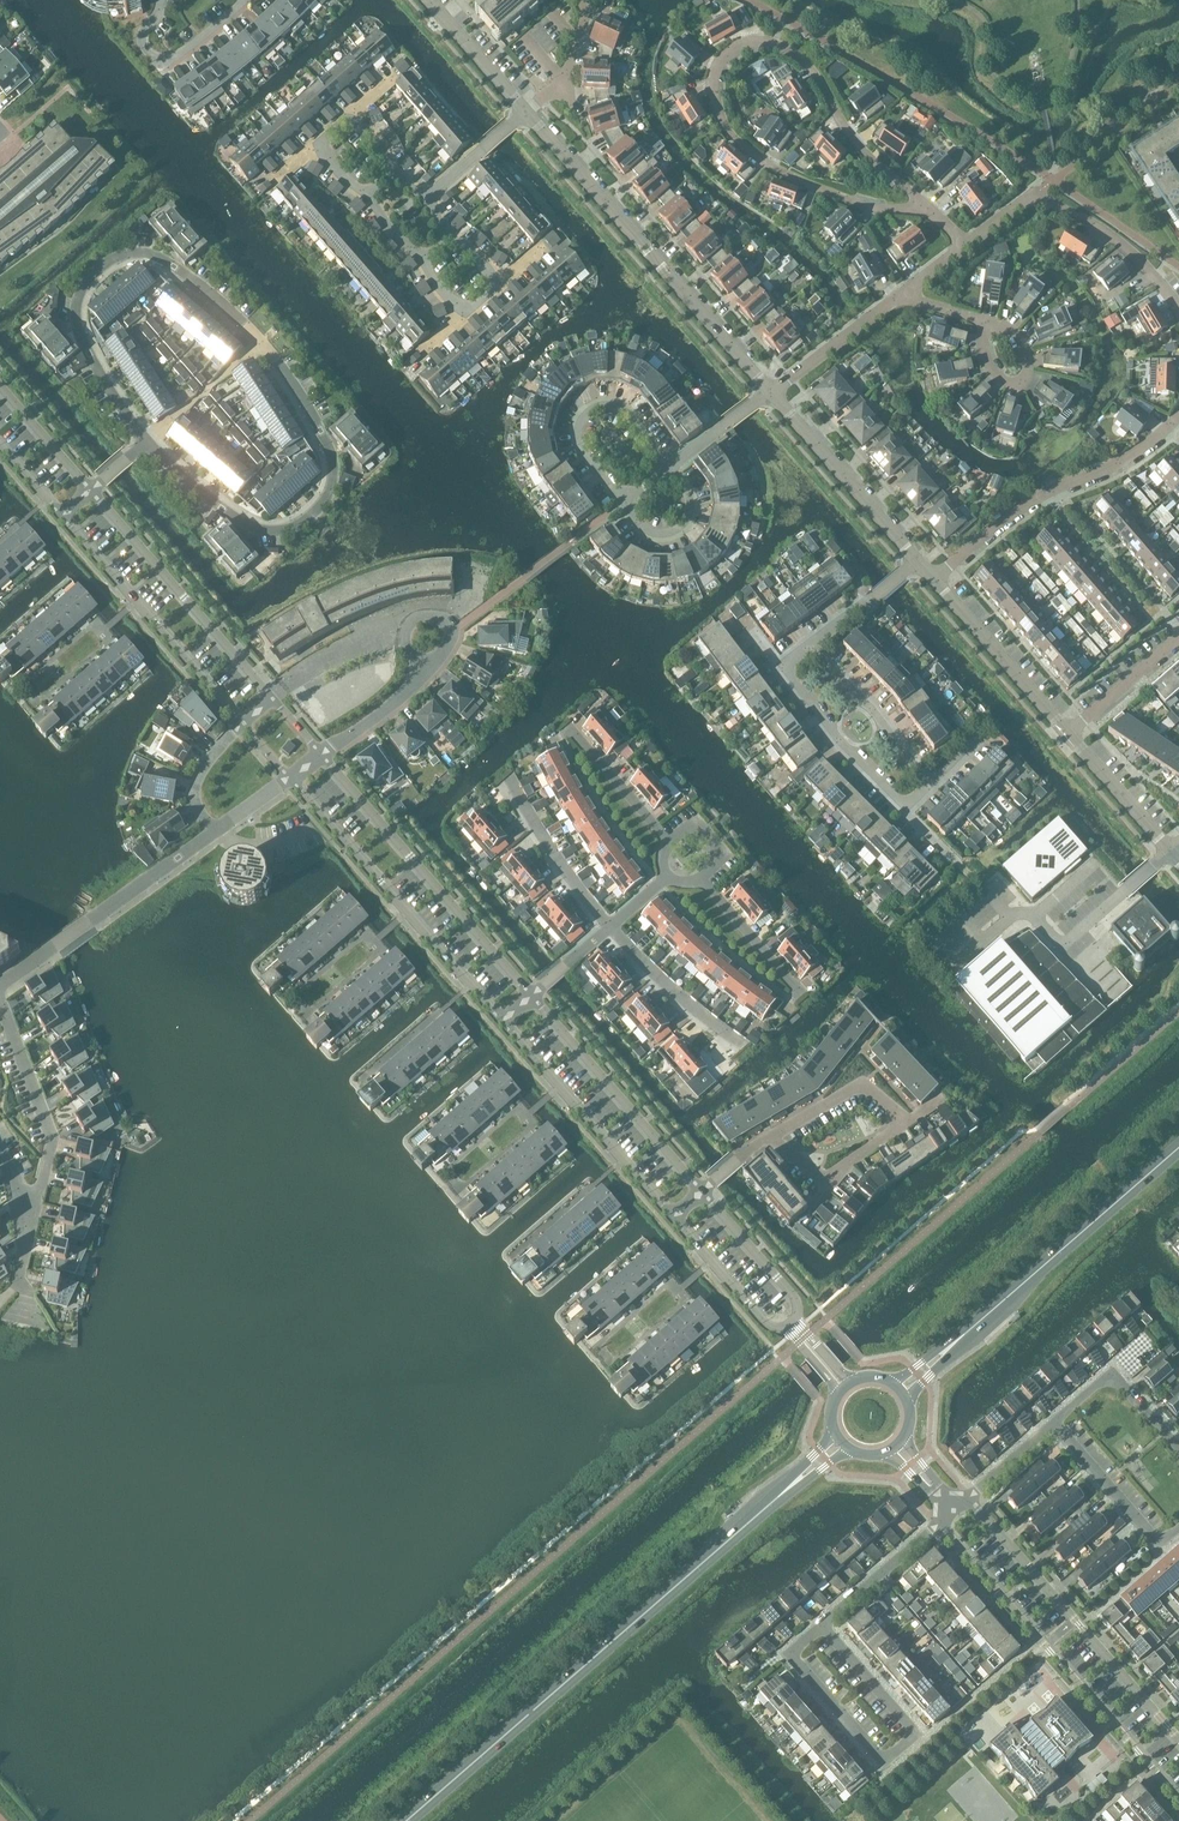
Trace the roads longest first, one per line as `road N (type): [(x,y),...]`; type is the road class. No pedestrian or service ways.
road 1 (residential): [(932,211),(871,208),(772,169),(726,131),(714,101),(728,54),(772,44),(799,59),(871,161)]
road 2 (residential): [(146,444),(205,499),(263,531),(311,516),(333,484),(332,460),(305,405),(260,343)]
road 3 (residential): [(146,444),(102,380),(78,318),(78,300),(100,269),(121,257),(170,265),(260,343)]
road 4 (secondary): [(407,1820),(703,1564)]
road 5 (residential): [(773,390),(528,111)]
road 6 (residential): [(821,1625),(921,1740),(888,1767),(788,1653)]
road 7 (residential): [(291,780),(501,1026)]
road 8 (residential): [(531,998),(323,755)]
road 9 (residential): [(62,517),(243,730)]
road 10 (residential): [(273,703),(89,493)]
road 11 (residential): [(1178,308),(1144,260),(1109,235),(1025,197),(963,245)]
road 12 (residential): [(702,1190),(531,998)]
road 13 (residential): [(501,1026),(669,1217)]
road 14 (residential): [(780,668),(906,811),(935,784)]
road 15 (residential): [(920,561),(773,390)]
road 16 (residential): [(471,313),(452,301),(418,248),(324,145)]
road 17 (residential): [(32,1215),(52,1139),(0,1004)]
road 18 (residential): [(621,502),(581,448),(586,415),(620,405),(668,466)]
road 19 (residential): [(1044,1645),(1178,1805)]
road 20 (residential): [(1070,733),(935,578)]
road 21 (residential): [(1053,1421),(1157,1546),(1178,1527)]
road 22 (secondary): [(906,1399),(1041,1268)]
road 23 (secondary): [(1041,1268),(894,1384)]
road 24 (secondary): [(703,1564),(851,1451)]
road 25 (residential): [(935,784),(809,647)]
road 26 (secondary): [(835,1433),(703,1564)]
road 27 (residential): [(1178,631),(1060,490)]
road 28 (secondary): [(1041,1268),(1178,1147)]
road 29 (residential): [(738,1056),(608,929)]
road 30 (residential): [(608,929),(510,784)]
road 31 (residential): [(669,1217),(764,1326),(785,1329)]
road 32 (residential): [(795,1320),(793,1295),(702,1190)]
road 33 (residential): [(1178,1742),(1073,1619)]
road 34 (residential): [(1073,1619),(970,1497)]
road 35 (residential): [(776,1138),(867,1087),(907,1125)]
road 36 (residential): [(939,1525),(1044,1645)]
road 37 (residential): [(773,390),(900,295)]
road 38 (residential): [(220,832),(91,924)]
road 39 (residential): [(821,1625),(939,1525)]
road 40 (residential): [(1170,849),(1070,733)]
road 41 (residential): [(935,578),(1060,490)]
road 42 (residential): [(528,111),(428,0)]
road 43 (residential): [(797,994),(700,882)]
road 44 (residential): [(668,466),(691,501),(688,523),(676,533),(650,533),(621,502)]
road 45 (residential): [(1070,733),(1178,639)]
road 46 (residential): [(665,839),(569,733)]
road 47 (residential): [(809,647),(920,561)]
road 48 (residential): [(428,664),(389,711),(323,755)]
road 49 (residential): [(1060,490),(1116,465),(1178,418)]
road 50 (residential): [(578,0),(588,14),(578,61),(562,86),(528,111)]
road 51 (residential): [(426,201),(528,111)]
road 52 (residential): [(89,493),(0,391)]
road 53 (residential): [(668,466),(773,390)]
road 54 (residential): [(220,832),(197,792),(212,759),(243,730)]
road 55 (residential): [(993,326),(994,369),(1019,383),(1025,355),(1014,337)]

